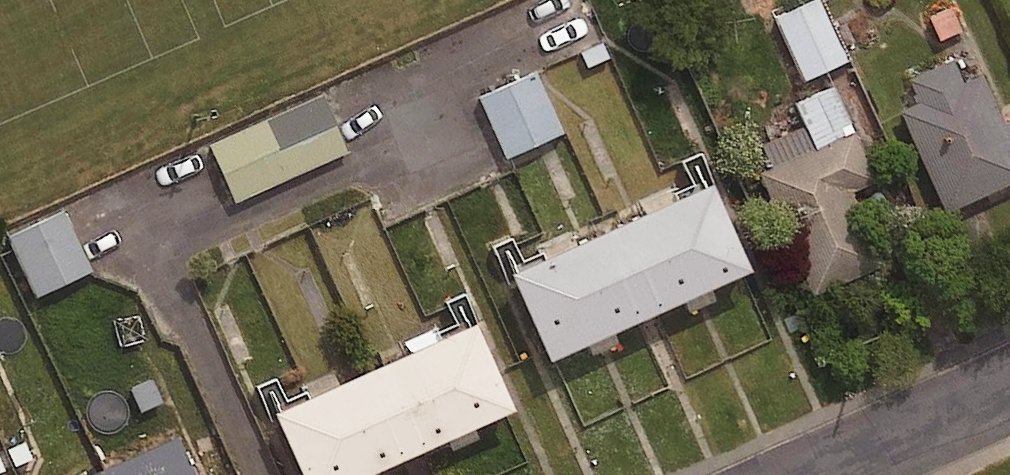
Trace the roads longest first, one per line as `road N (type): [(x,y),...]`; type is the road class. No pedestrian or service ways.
road 1 (residential): [(828,474),(1009,393)]

